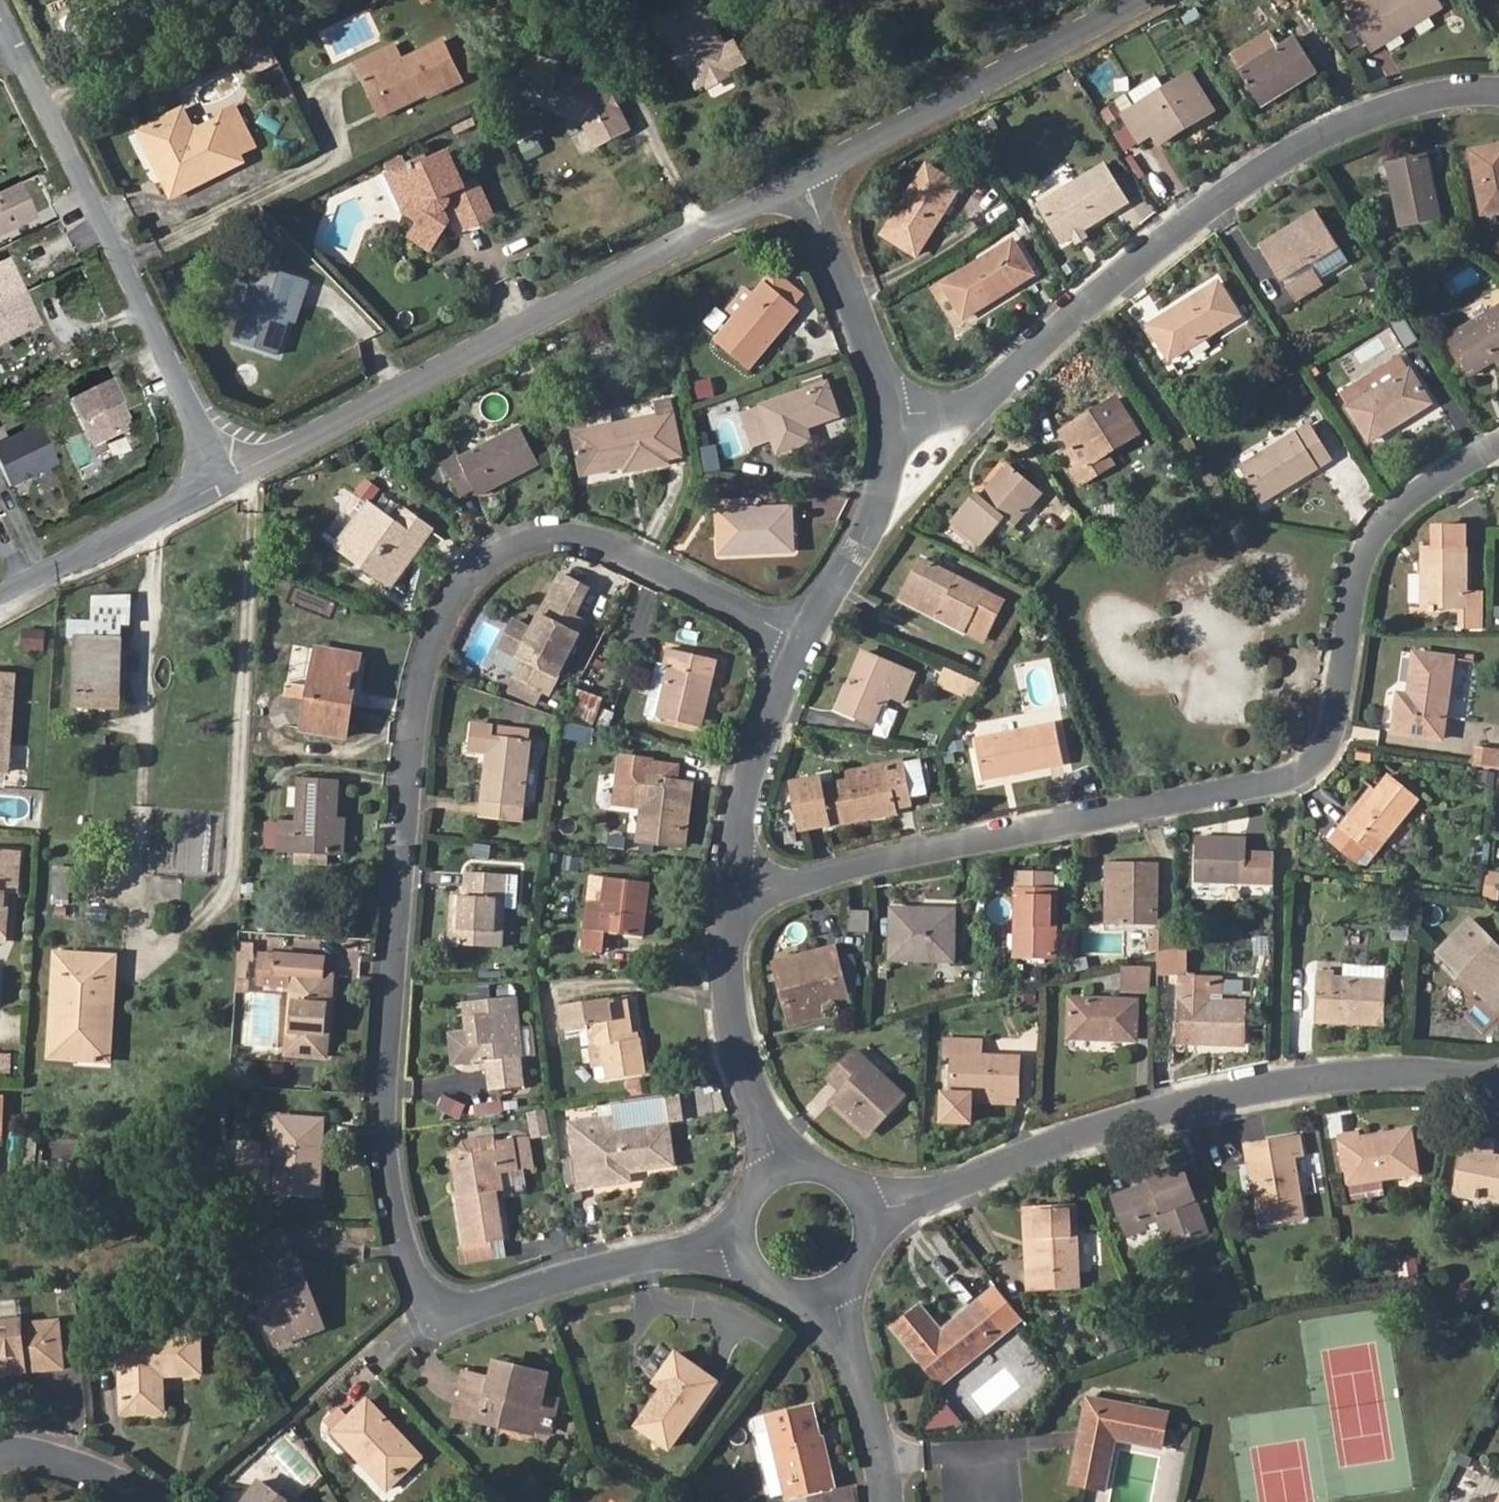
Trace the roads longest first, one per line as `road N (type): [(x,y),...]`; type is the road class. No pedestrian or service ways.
road 1 (residential): [(744,1248),(646,1256),(470,1313),(432,1312),(391,1171),(387,1072),(419,697),(461,598),(485,563),(531,541),(585,536),(800,631)]
road 2 (residential): [(728,887),(827,879),(1081,816),(1324,777),(1375,543),(1471,459),(1498,446)]
road 3 (residential): [(1498,104),(1433,100),(1291,164),(1120,271),(968,409),(897,416)]
road 4 (residential): [(807,176),(220,482)]
road 5 (residential): [(876,1203),(1123,1119),(1307,1077),(1498,1071)]
road 6 (residential): [(220,482),(19,27)]
road 7 (residential): [(1137,0),(807,176)]
road 8 (residential): [(787,1165),(732,1004),(728,887)]
road 9 (residential): [(728,887),(787,647),(800,631)]
road 10 (residential): [(897,416),(807,176)]
road 11 (residential): [(220,482),(0,600)]
road 12 (residential): [(800,631),(864,546),(887,497),(897,416)]
road 13 (residential): [(888,1501),(882,1438),(831,1298)]
road 14 (residential): [(156,1501),(141,1482),(24,1450),(0,1467)]

